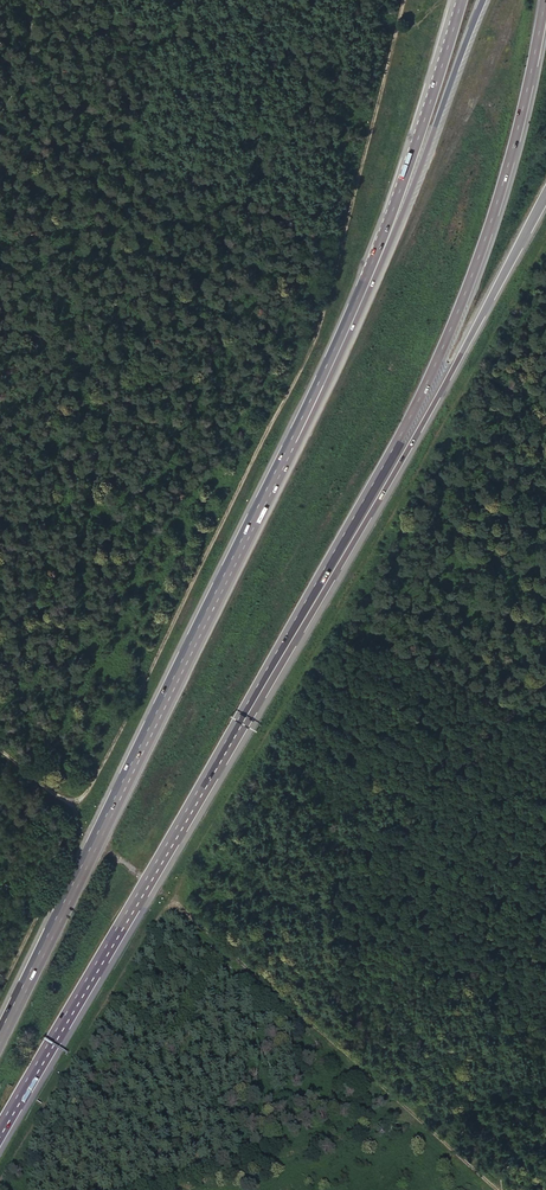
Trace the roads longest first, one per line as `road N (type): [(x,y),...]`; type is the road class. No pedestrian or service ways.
road 1 (track): [(0,989),(75,840),(78,800),(117,737),(315,339),(405,0)]
road 2 (trunk): [(425,135),(390,233),(294,441),(0,1034)]
road 3 (trunk): [(243,722),(455,323),(493,215),(544,0)]
road 4 (trunk): [(243,722),(545,194)]
road 5 (trunk): [(0,1129),(243,722)]
road 6 (track): [(496,1189),(167,896)]
road 7 (trunk): [(483,0),(435,127),(425,135)]
road 8 (trunk): [(460,0),(425,135)]

